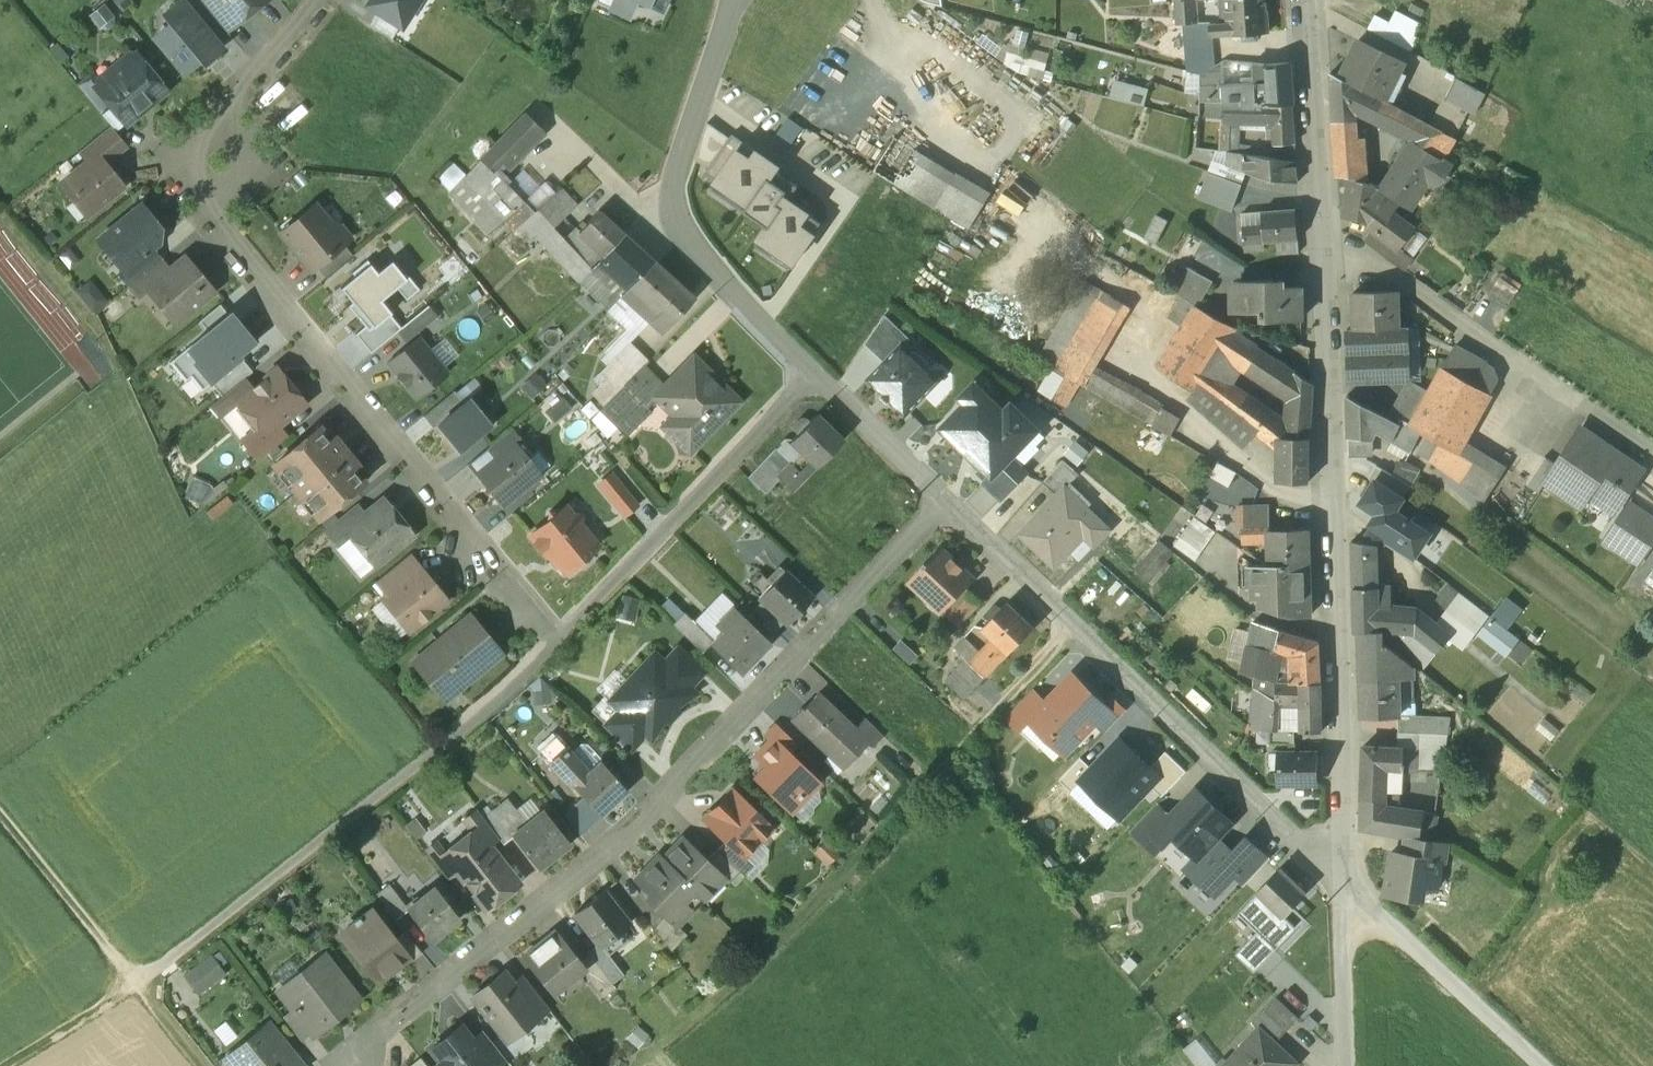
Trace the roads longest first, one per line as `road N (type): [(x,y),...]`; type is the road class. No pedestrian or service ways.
road 1 (track): [(146,975),(510,692),(812,370)]
road 2 (residential): [(1339,880),(1344,629),(1312,0)]
road 3 (residential): [(944,501),(628,834),(348,1059)]
road 4 (residential): [(729,0),(674,185),(674,222),(686,248),(944,501)]
road 5 (residential): [(944,501),(1339,880)]
road 6 (track): [(628,1065),(743,976),(949,760)]
road 7 (residential): [(201,194),(473,543)]
road 8 (track): [(0,814),(204,1065)]
road 9 (residential): [(1346,1065),(1339,880)]
road 10 (residential): [(315,0),(205,140)]
road 11 (track): [(146,975),(2,1065)]
road 12 (residential): [(201,194),(232,199),(253,173),(239,141),(205,140)]

